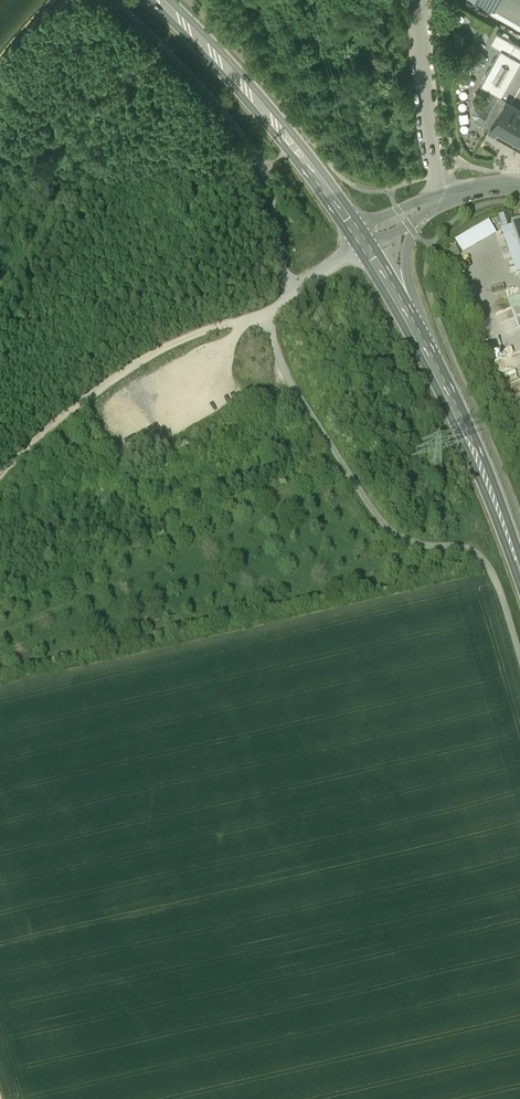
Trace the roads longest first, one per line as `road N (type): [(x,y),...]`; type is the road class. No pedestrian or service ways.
road 1 (track): [(519,653),(493,571),(479,553),(412,538),(389,524),(358,483),(295,393),(266,315)]
road 2 (secondary): [(354,230),(256,102),(158,0)]
road 3 (track): [(238,322),(153,355),(77,407),(0,477)]
road 4 (secondary): [(519,569),(474,445),(428,351)]
road 5 (track): [(264,171),(186,71),(112,0)]
road 6 (residential): [(442,199),(420,0)]
road 7 (residential): [(428,351),(405,257),(424,215)]
road 8 (track): [(289,299),(264,171)]

